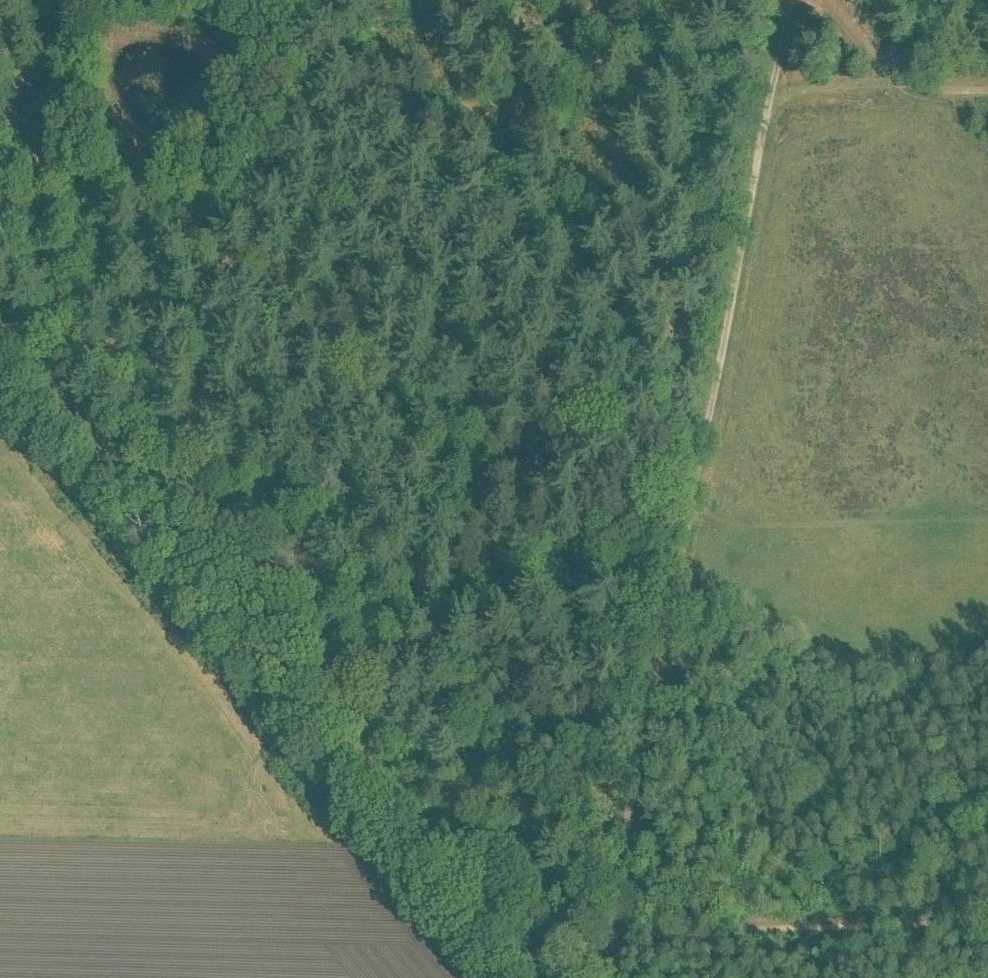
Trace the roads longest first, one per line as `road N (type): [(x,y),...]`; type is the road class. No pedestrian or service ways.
road 1 (track): [(987,939),(604,945),(705,434)]
road 2 (track): [(792,0),(705,434)]
road 3 (track): [(987,522),(686,523)]
road 4 (track): [(848,0),(931,86),(987,86)]
road 5 (track): [(931,86),(771,90)]

